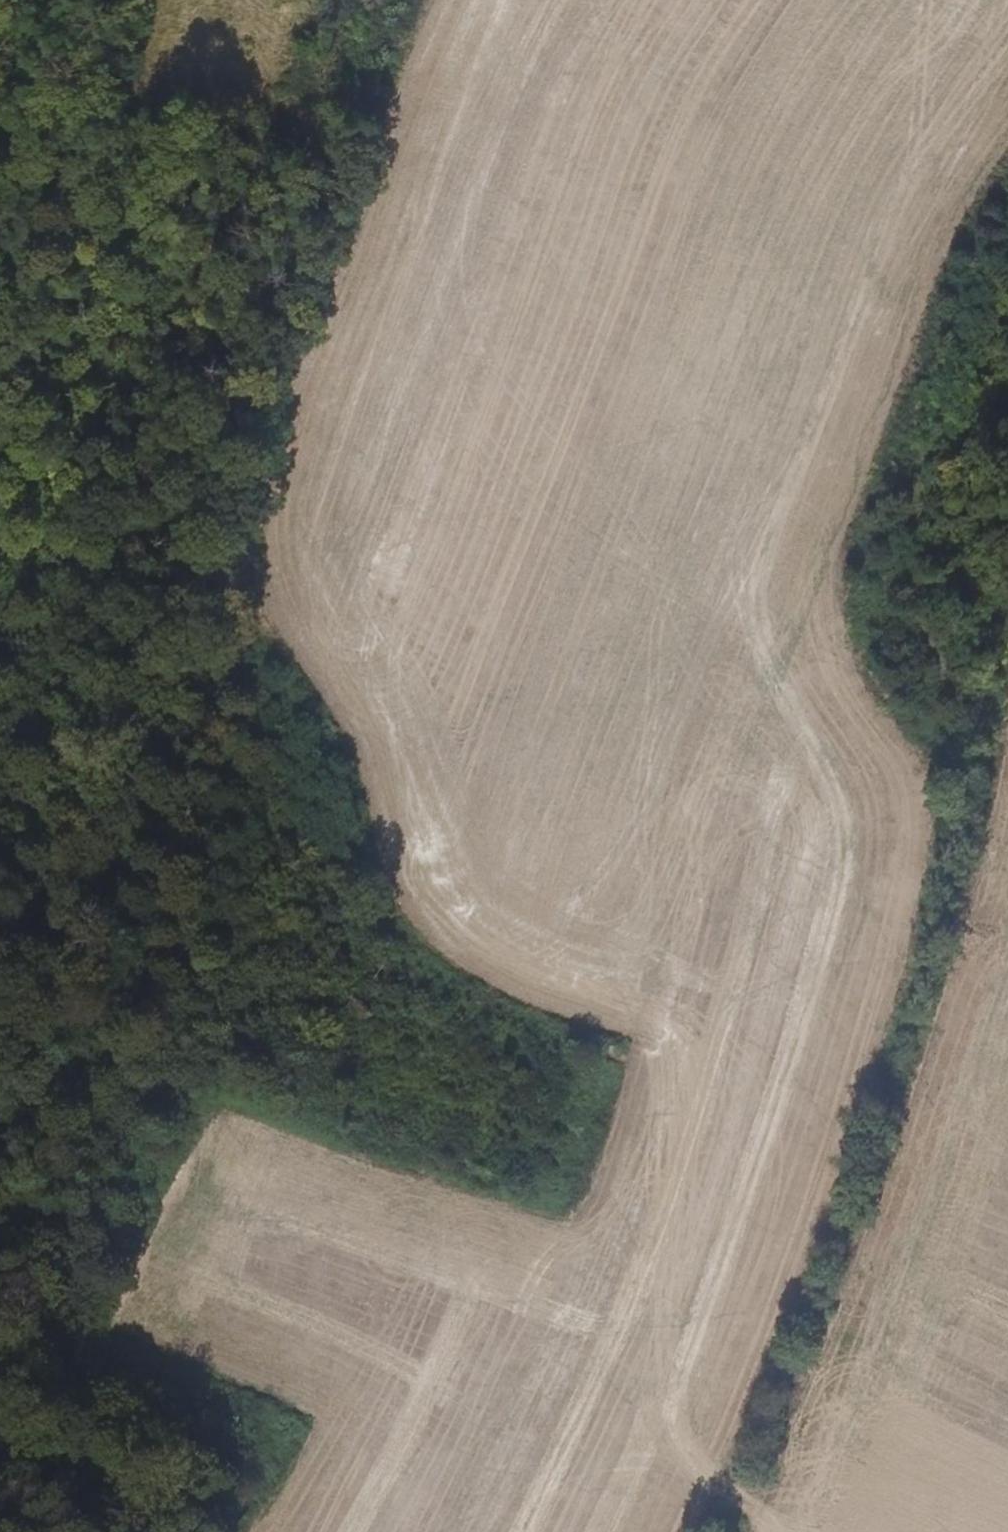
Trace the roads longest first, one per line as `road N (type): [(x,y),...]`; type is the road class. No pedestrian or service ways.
road 1 (track): [(821,575),(832,511),(866,416),(941,239),(1007,120)]

